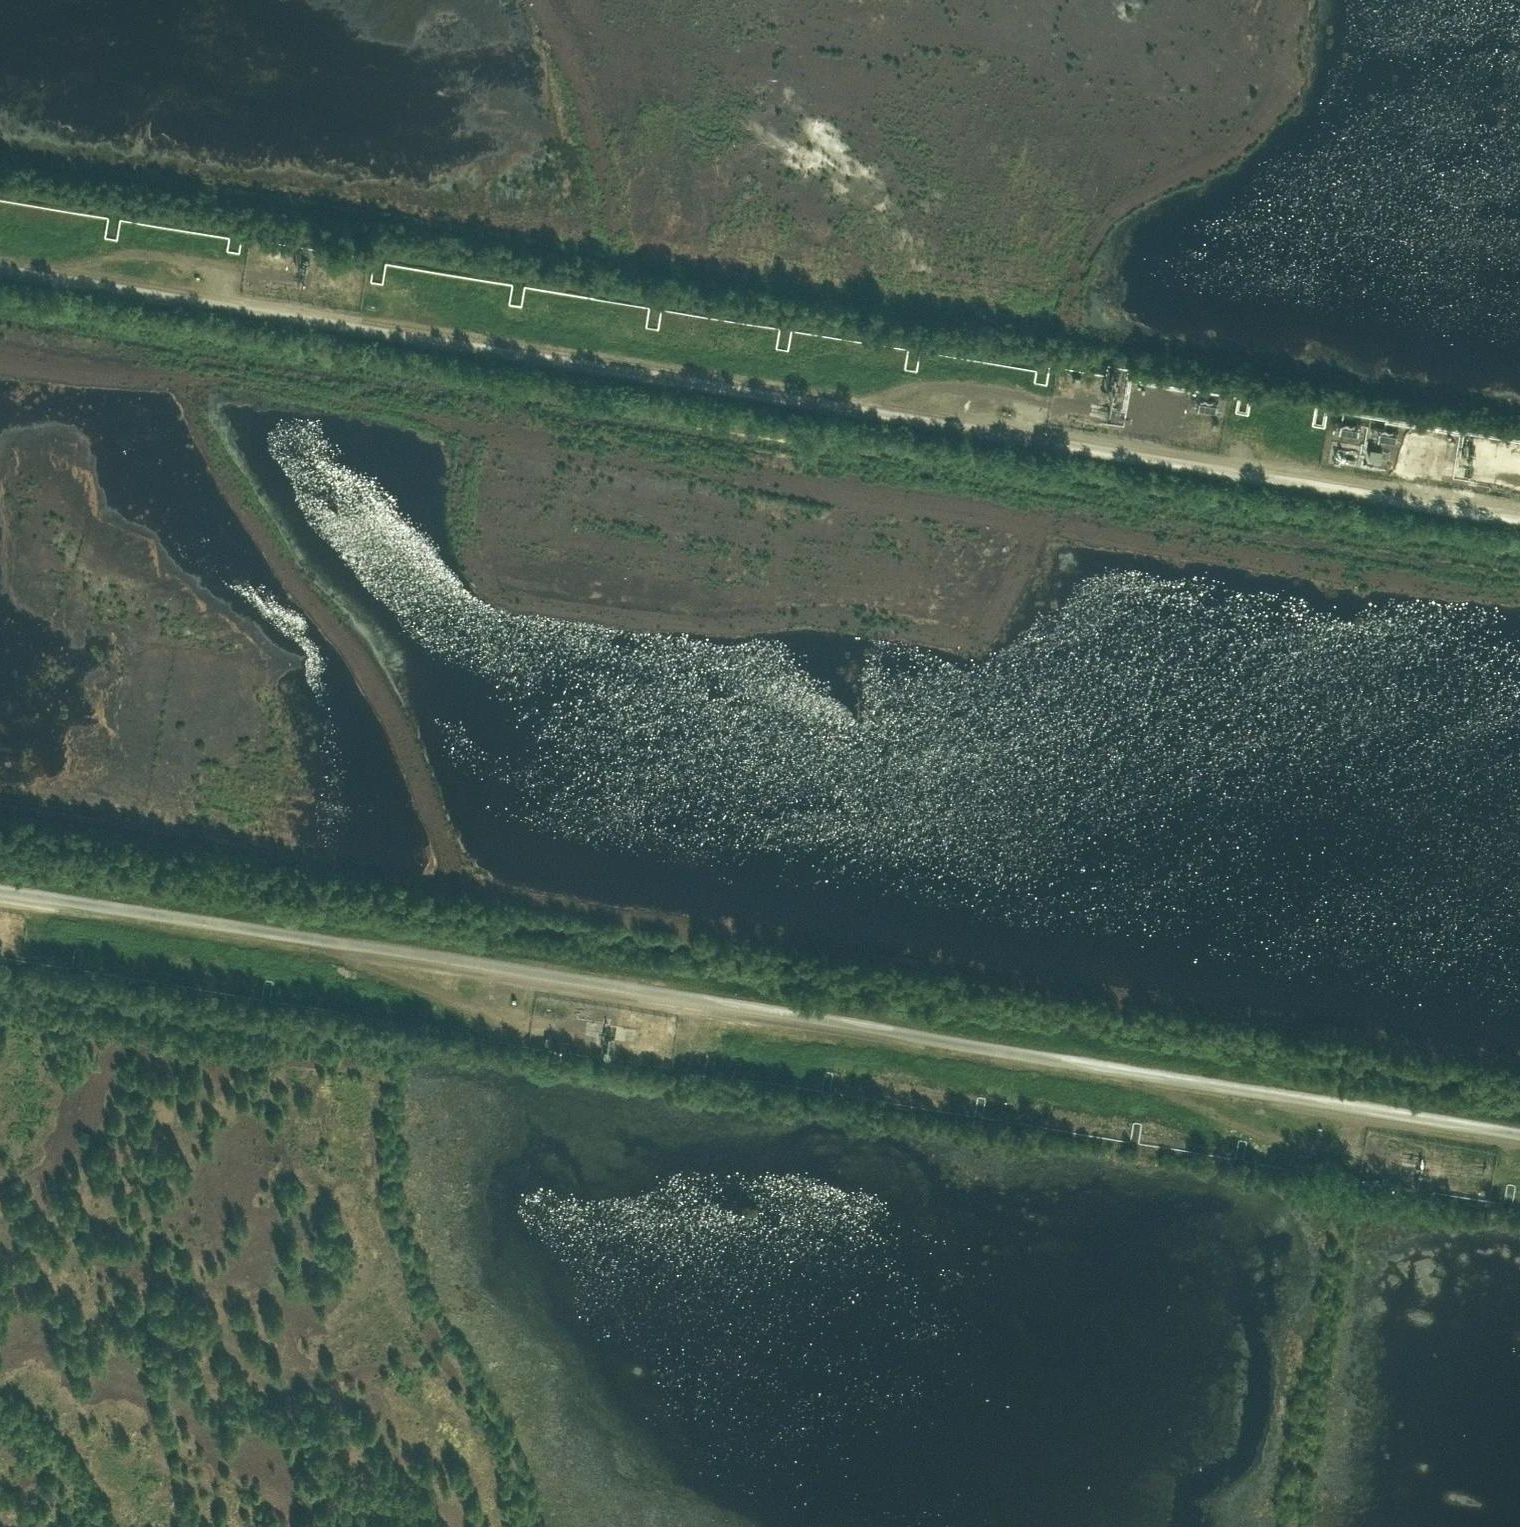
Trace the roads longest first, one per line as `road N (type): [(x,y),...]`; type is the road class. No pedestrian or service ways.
road 1 (track): [(1519,1130),(0,883)]
road 2 (track): [(0,258),(1519,505)]

